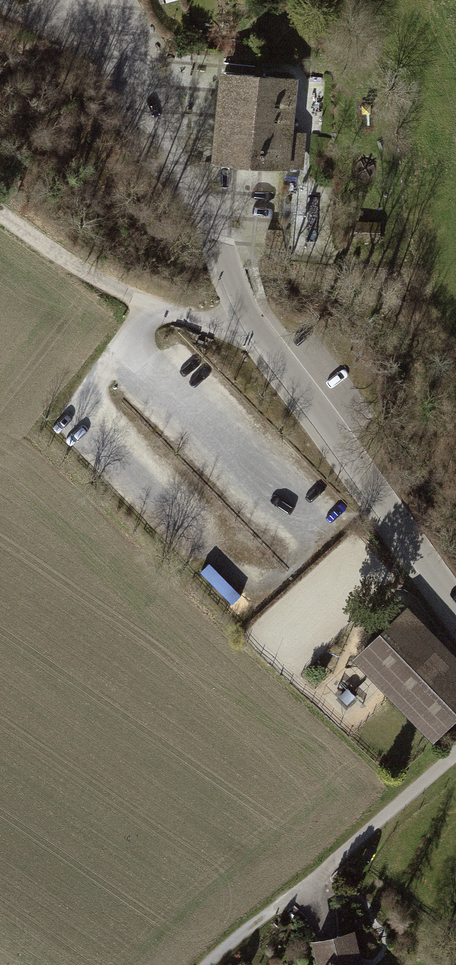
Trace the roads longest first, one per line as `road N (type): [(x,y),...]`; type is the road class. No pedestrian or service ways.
road 1 (residential): [(124,0),(159,111),(257,326),(455,603)]
road 2 (track): [(148,303),(94,278),(0,212)]

